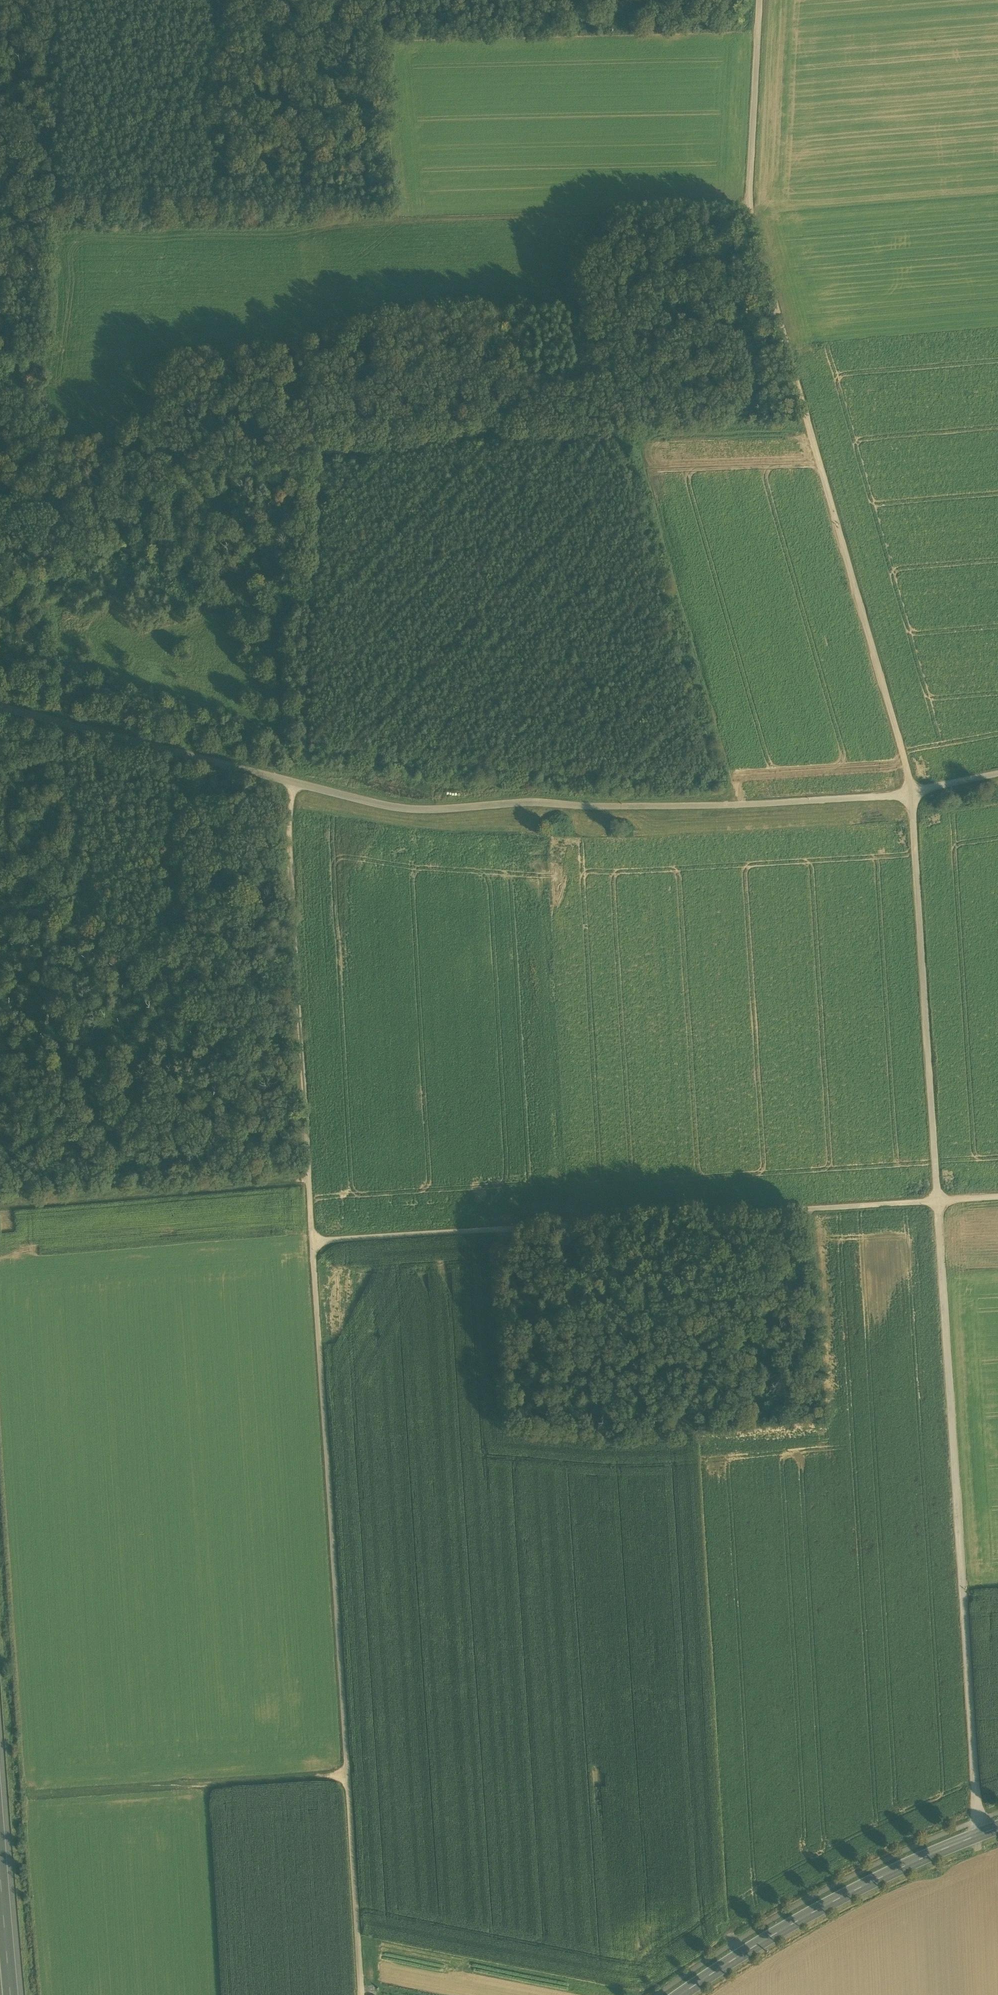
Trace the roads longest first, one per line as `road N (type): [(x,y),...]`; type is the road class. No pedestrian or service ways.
road 1 (track): [(361,1994),(312,1241),(937,1201)]
road 2 (track): [(0,707),(388,807),(744,804),(912,792)]
road 3 (track): [(912,792),(750,213),(760,0)]
road 4 (track): [(980,1836),(937,1201)]
road 5 (track): [(312,1241),(284,777)]
road 6 (track): [(937,1201),(912,792)]
road 7 (tertiary): [(681,1994),(857,1891),(997,1829)]
road 8 (track): [(347,1777),(28,1798)]
road 9 (track): [(308,1181),(0,1201)]

